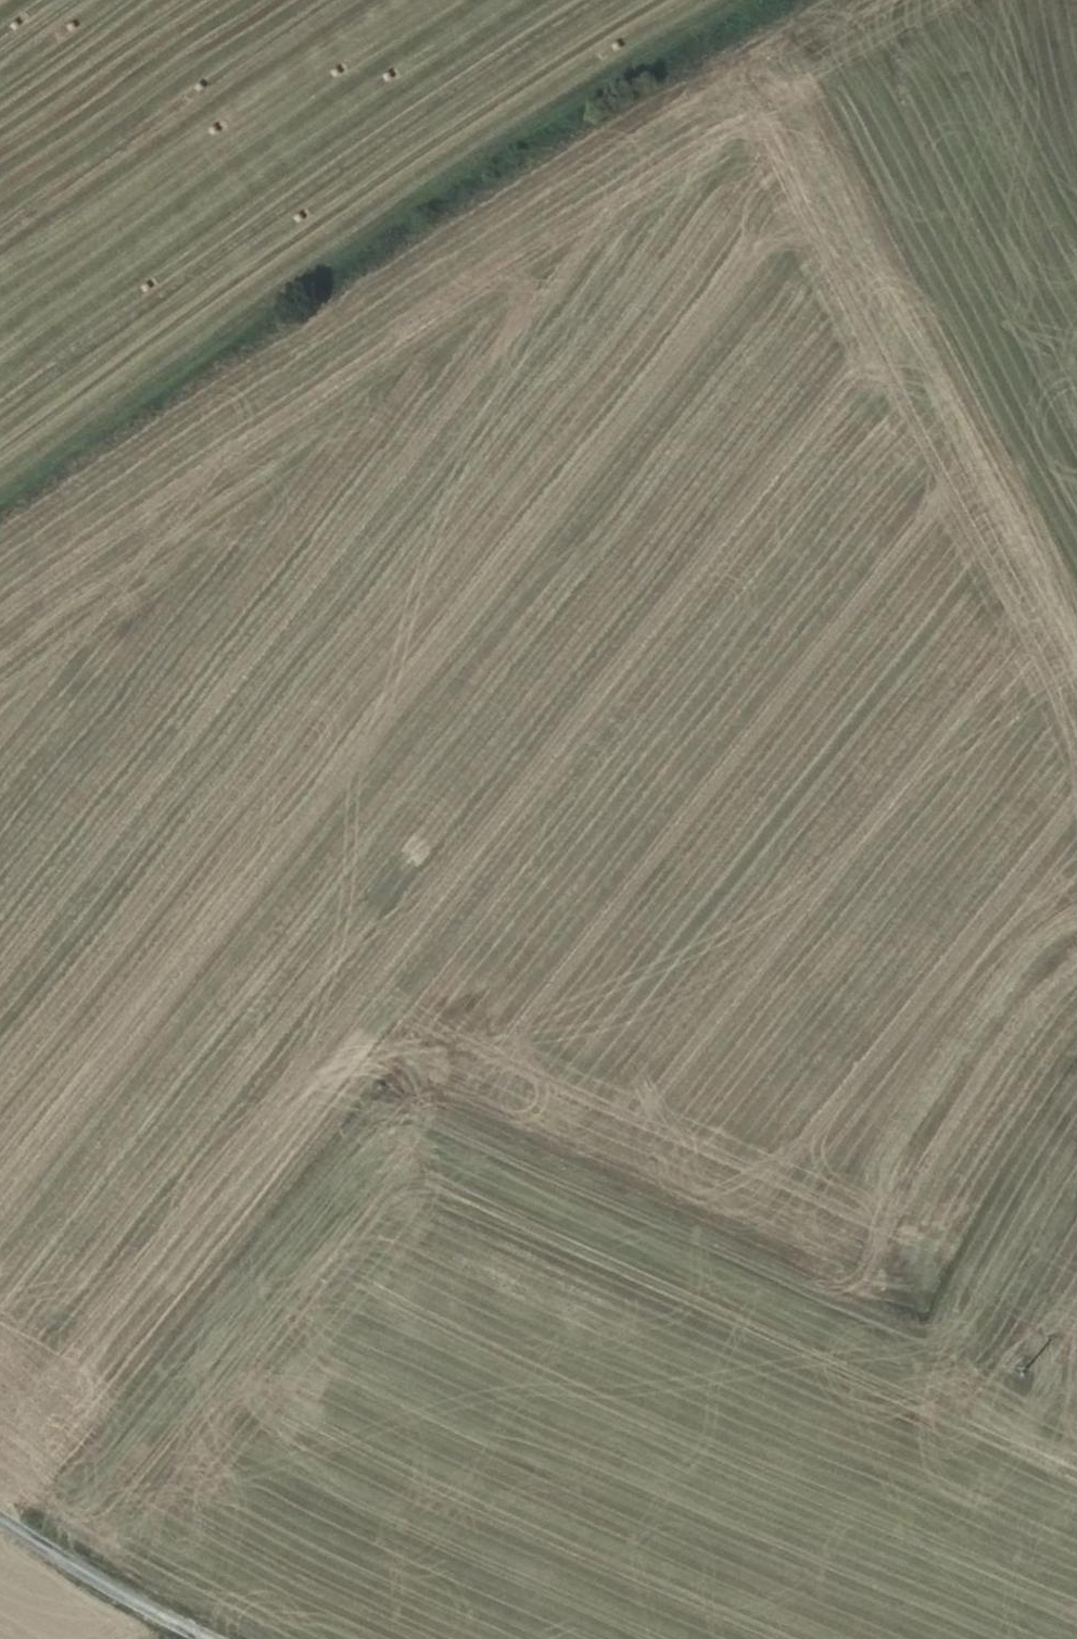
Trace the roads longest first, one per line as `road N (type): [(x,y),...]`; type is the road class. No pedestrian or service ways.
road 1 (unclassified): [(0,1513),(211,1638)]

